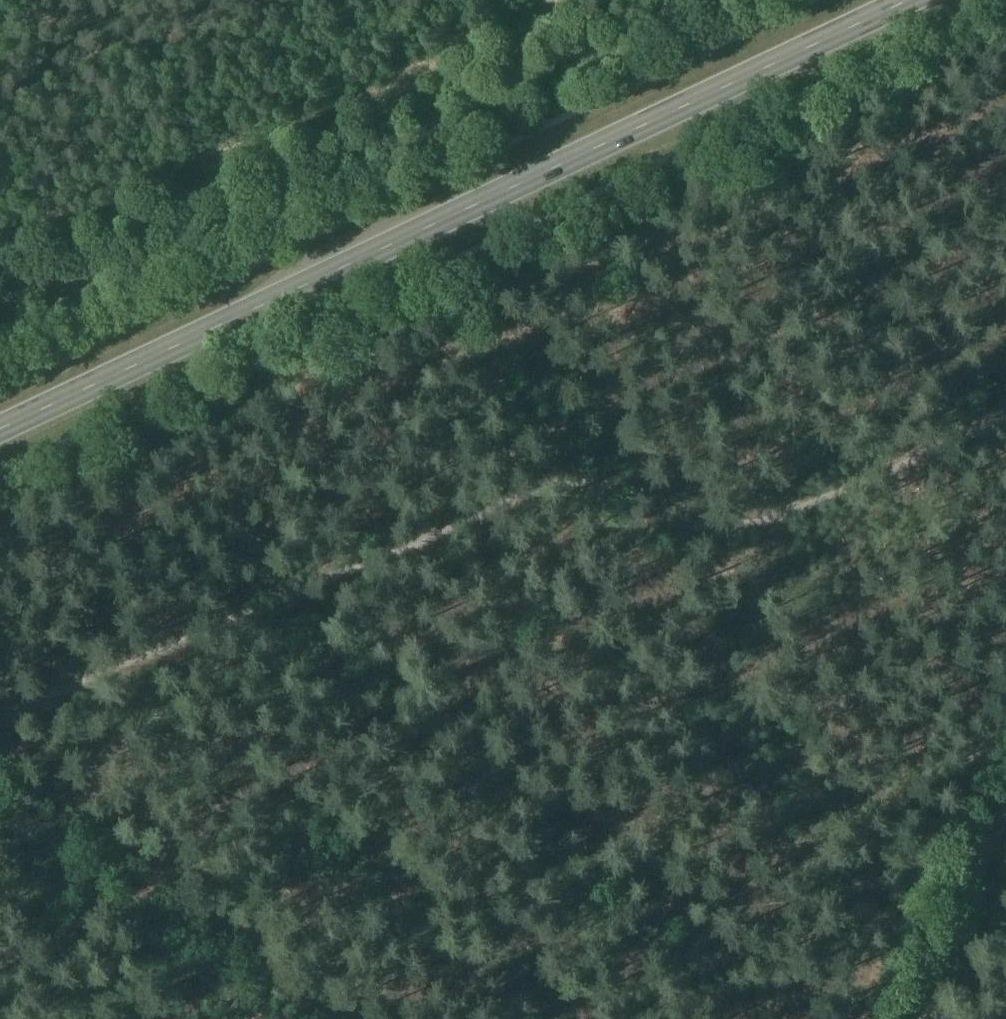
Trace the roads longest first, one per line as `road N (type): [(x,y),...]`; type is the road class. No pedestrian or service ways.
road 1 (secondary): [(0,428),(904,0)]
road 2 (track): [(918,1018),(1005,798)]

